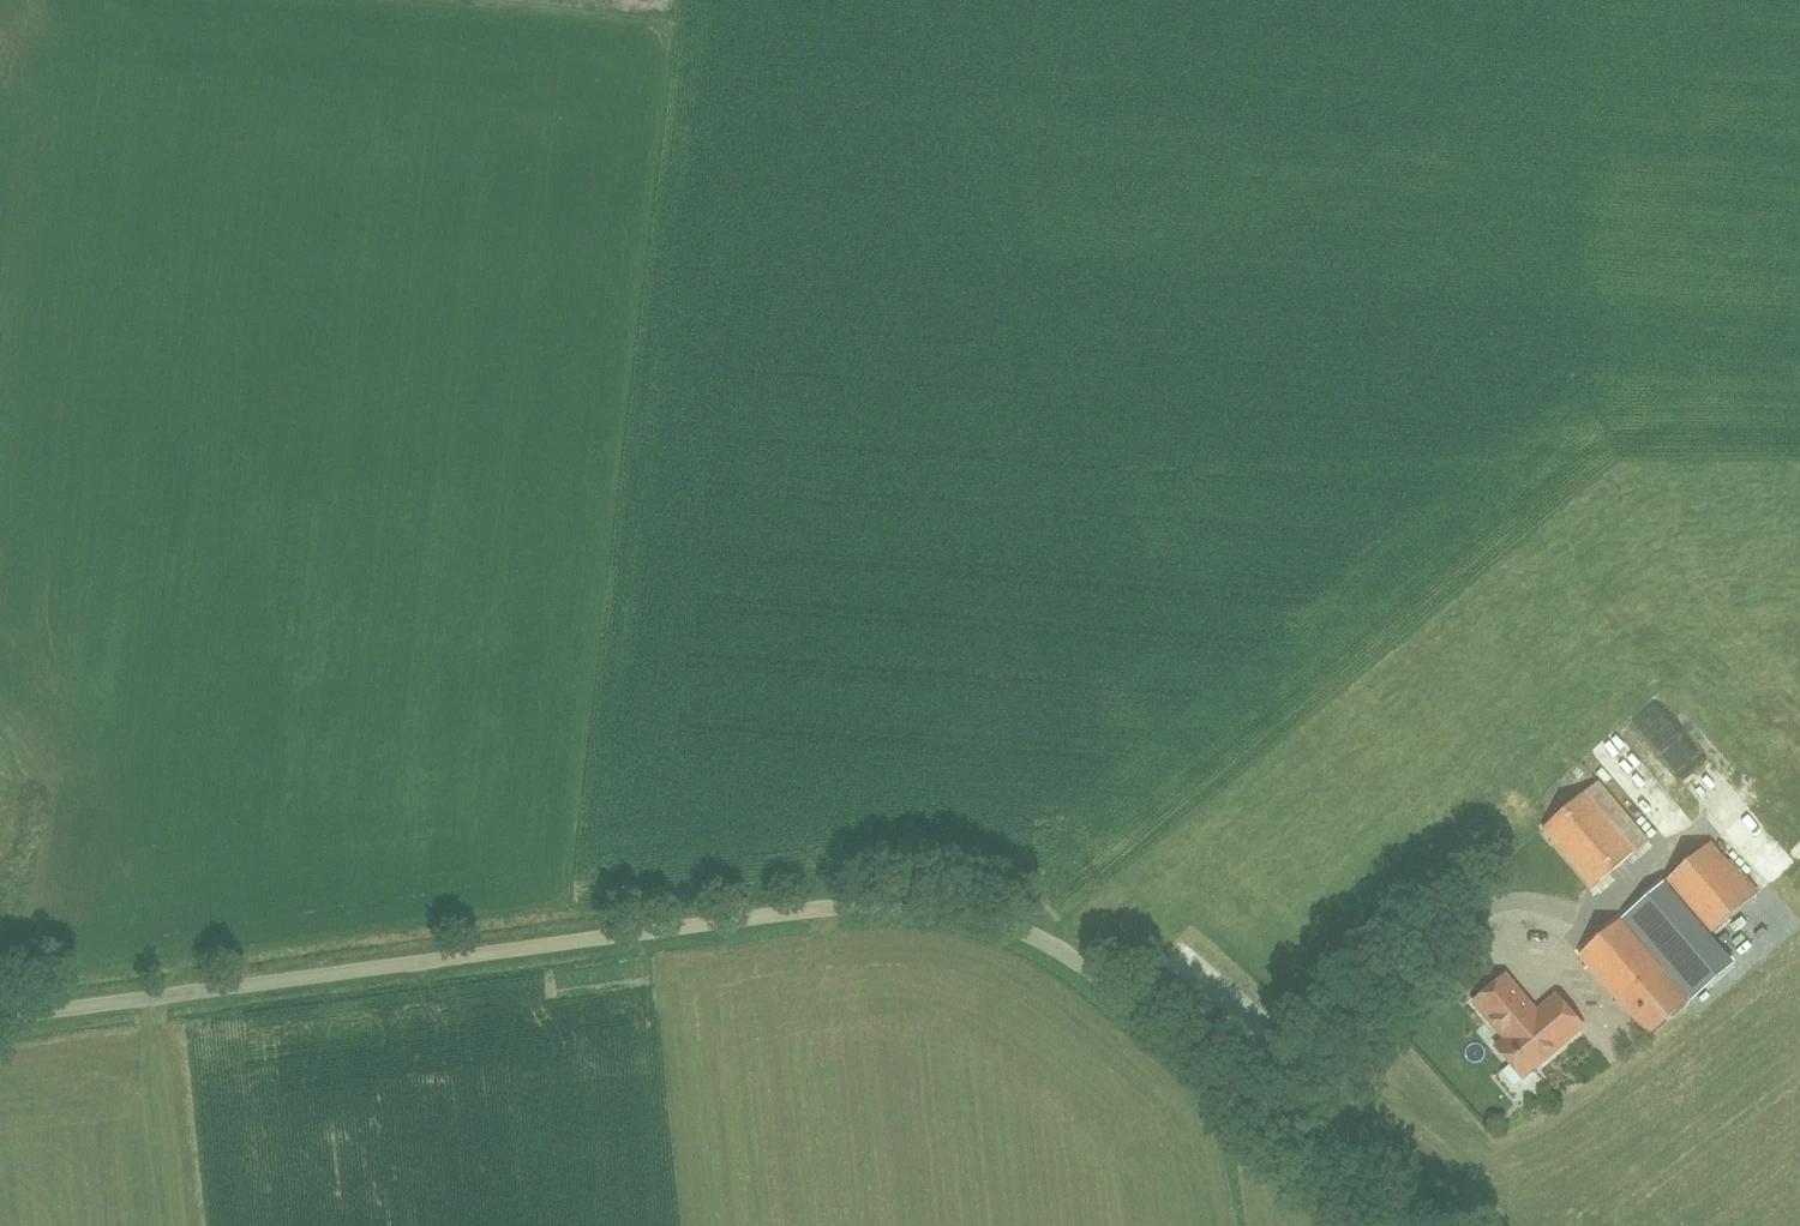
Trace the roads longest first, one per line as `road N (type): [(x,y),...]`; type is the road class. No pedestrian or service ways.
road 1 (unclassified): [(1391,1225),(1071,960),(982,919),(923,910),(848,911),(0,1018)]

